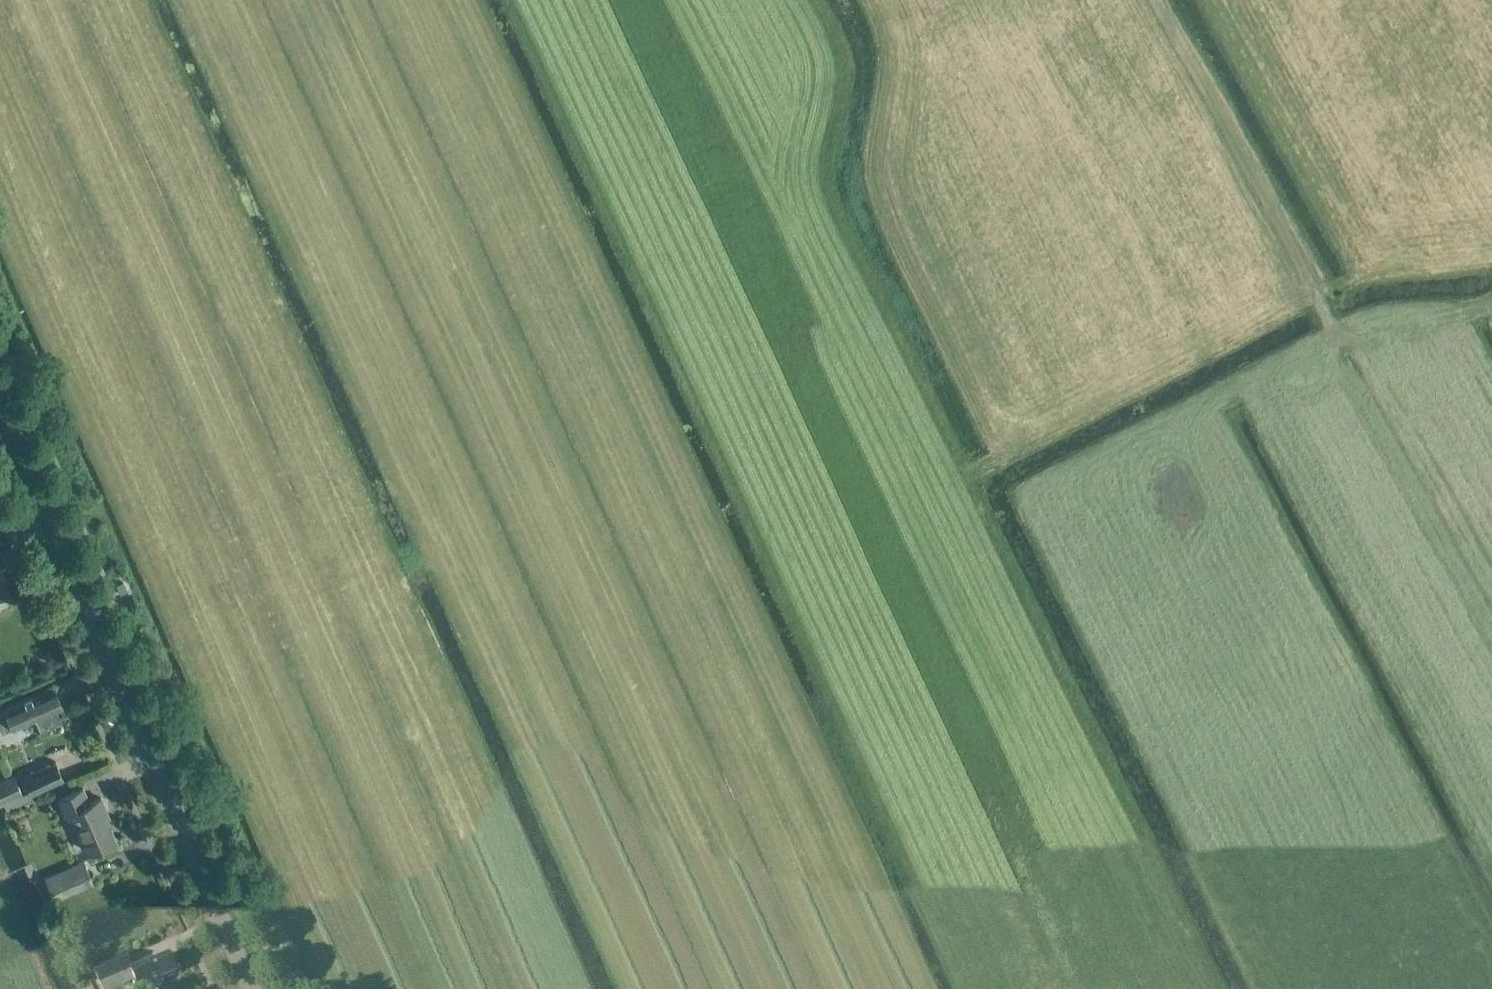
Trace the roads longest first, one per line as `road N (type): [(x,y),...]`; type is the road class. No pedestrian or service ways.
road 1 (unclassified): [(251,988),(0,409)]

